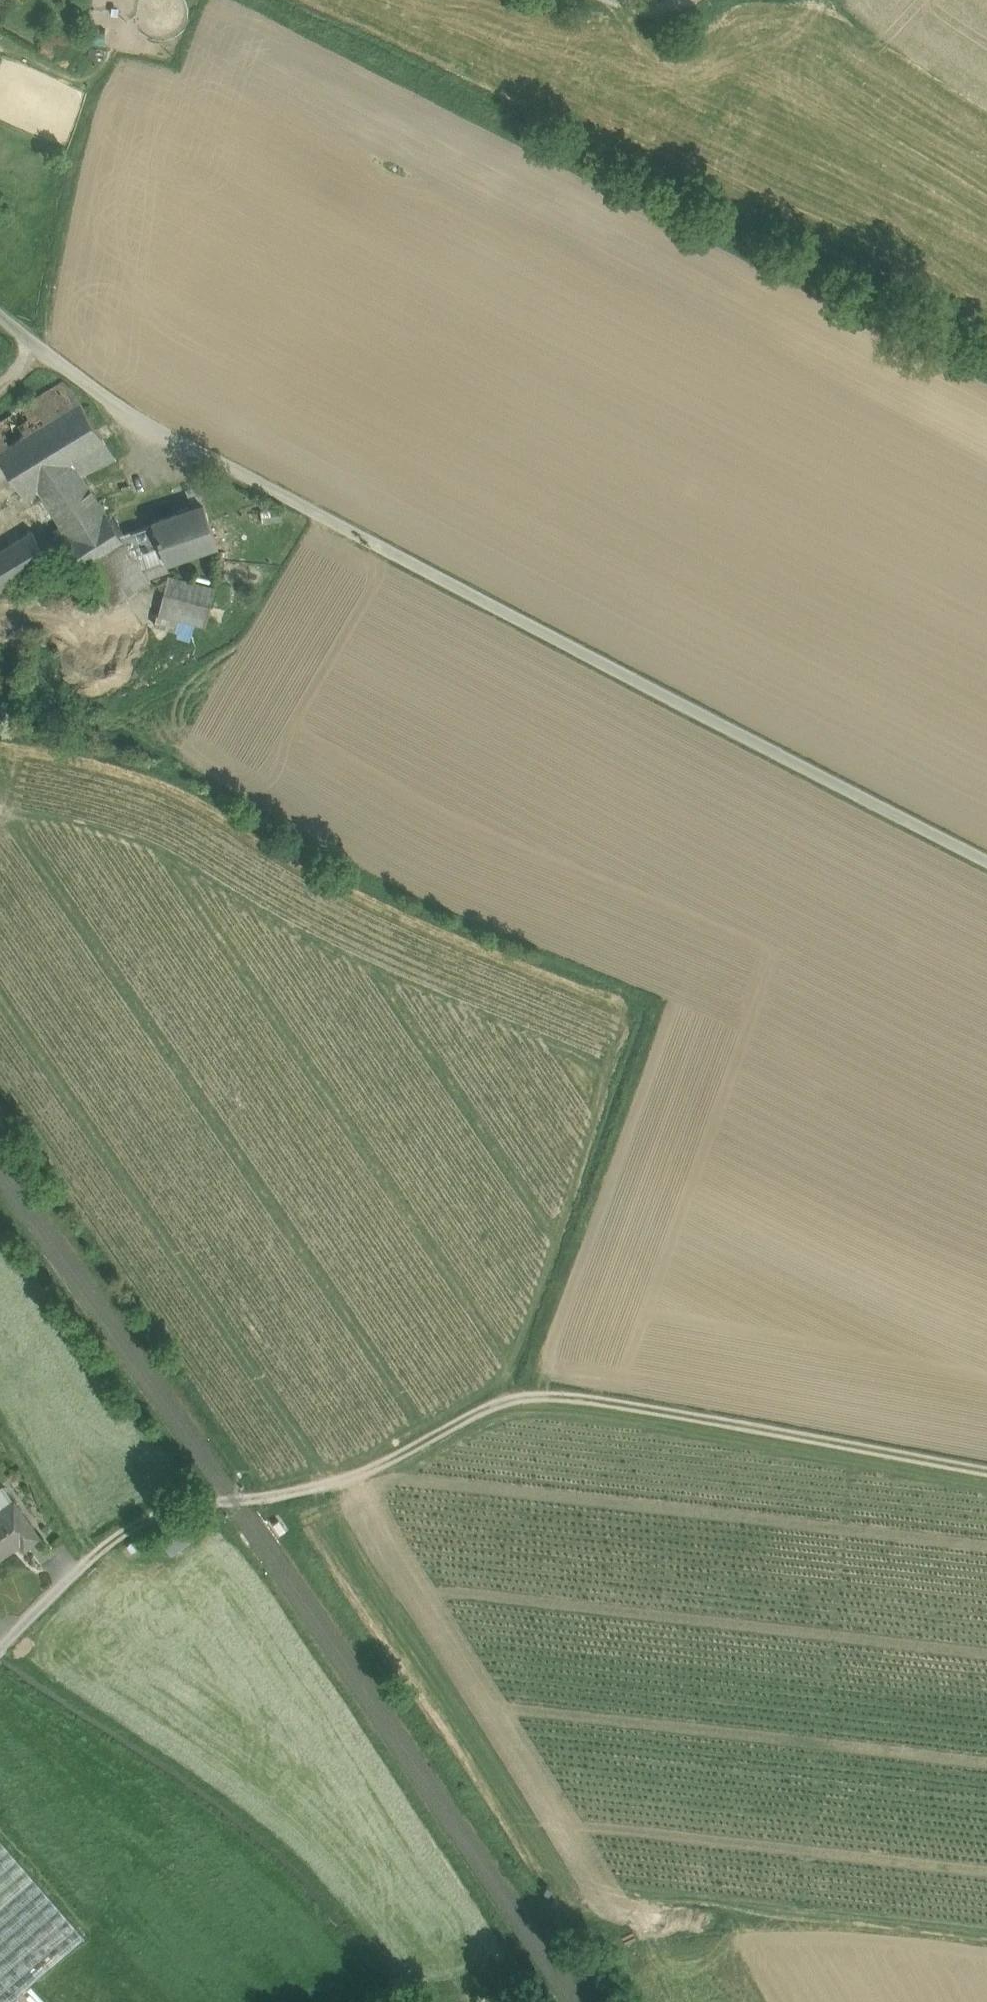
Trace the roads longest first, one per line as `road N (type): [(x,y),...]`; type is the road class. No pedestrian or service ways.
road 1 (unclassified): [(0,313),(136,418),(986,860)]
road 2 (track): [(0,1649),(111,1539),(159,1517),(243,1500)]

